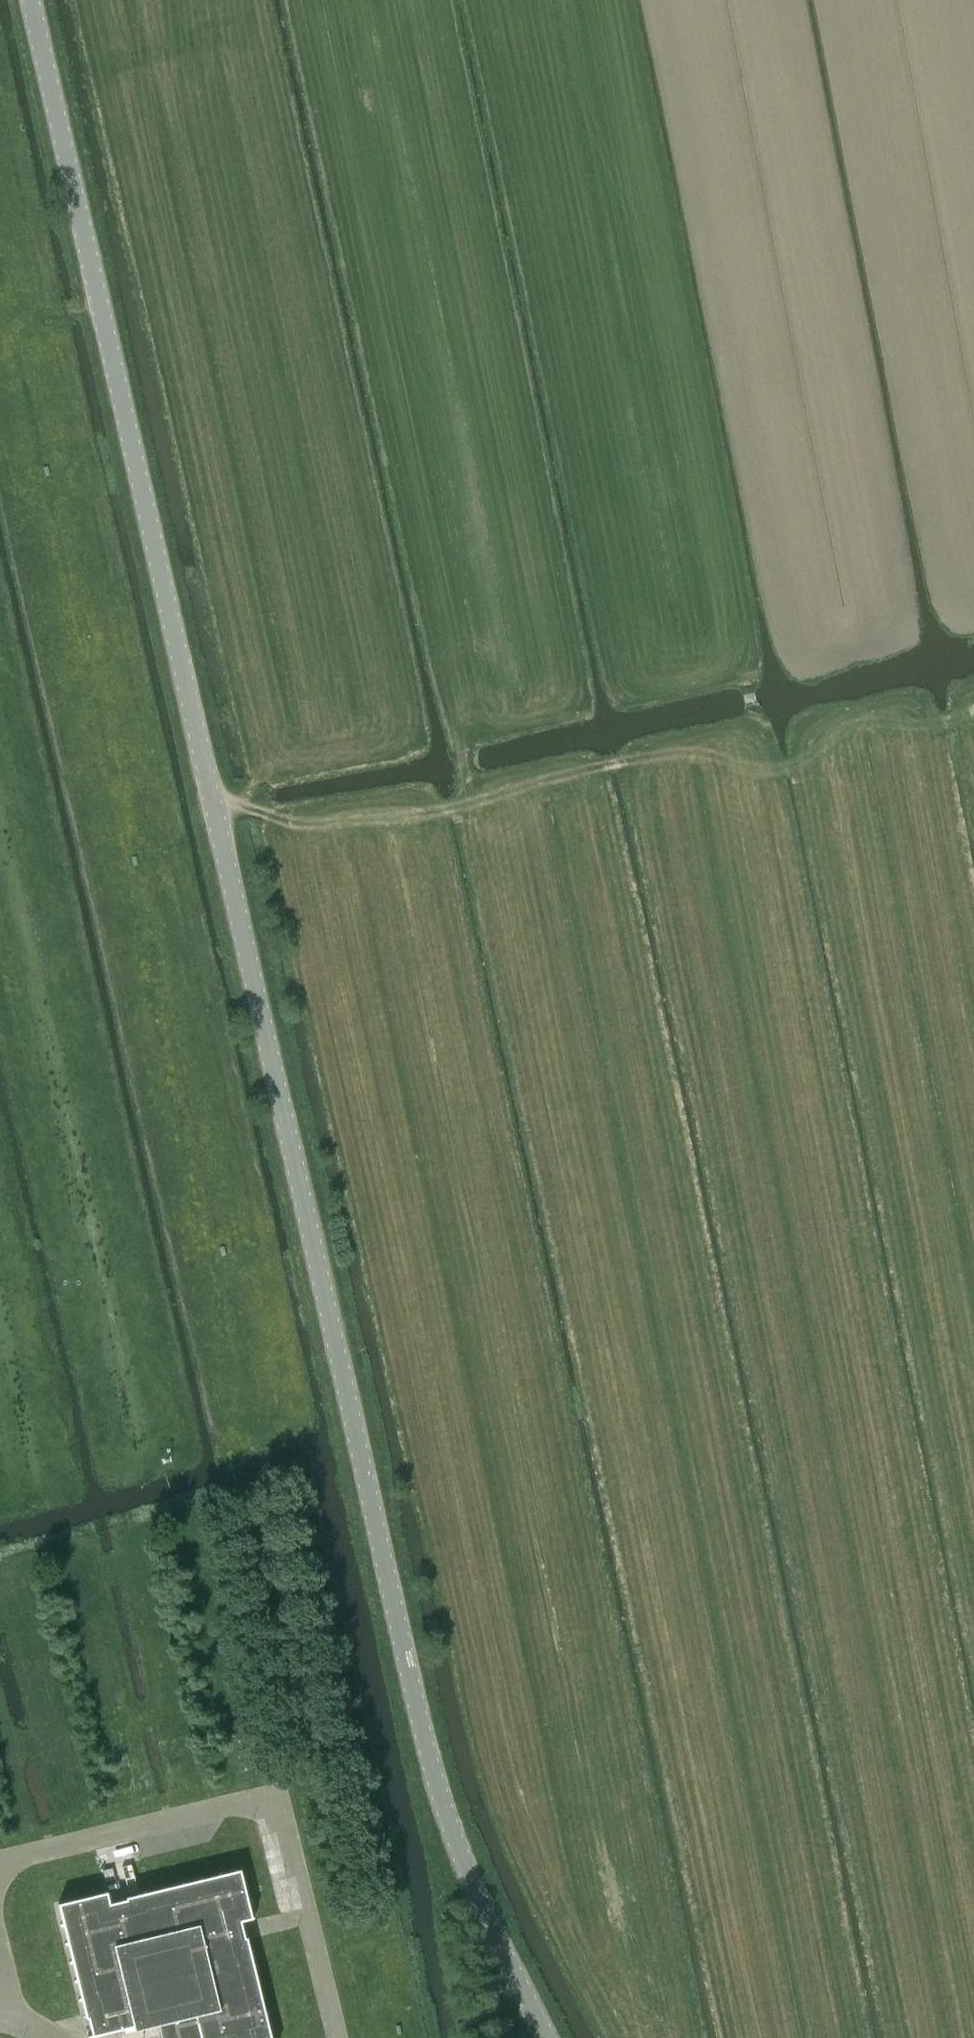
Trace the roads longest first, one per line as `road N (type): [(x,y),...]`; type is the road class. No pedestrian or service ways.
road 1 (unclassified): [(559,2037),(459,1833),(315,1256),(28,0)]

